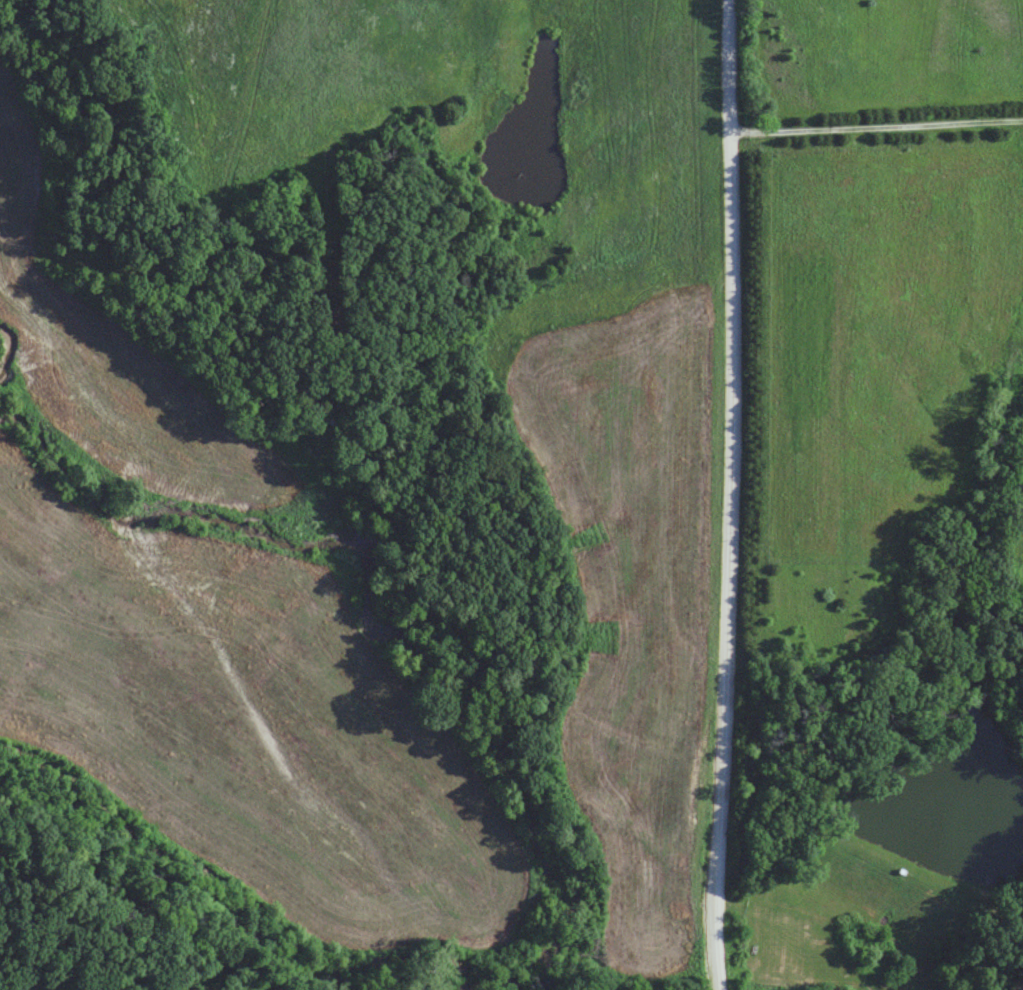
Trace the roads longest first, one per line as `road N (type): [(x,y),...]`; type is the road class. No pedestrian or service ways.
road 1 (residential): [(718,989),(734,427),(765,0)]

